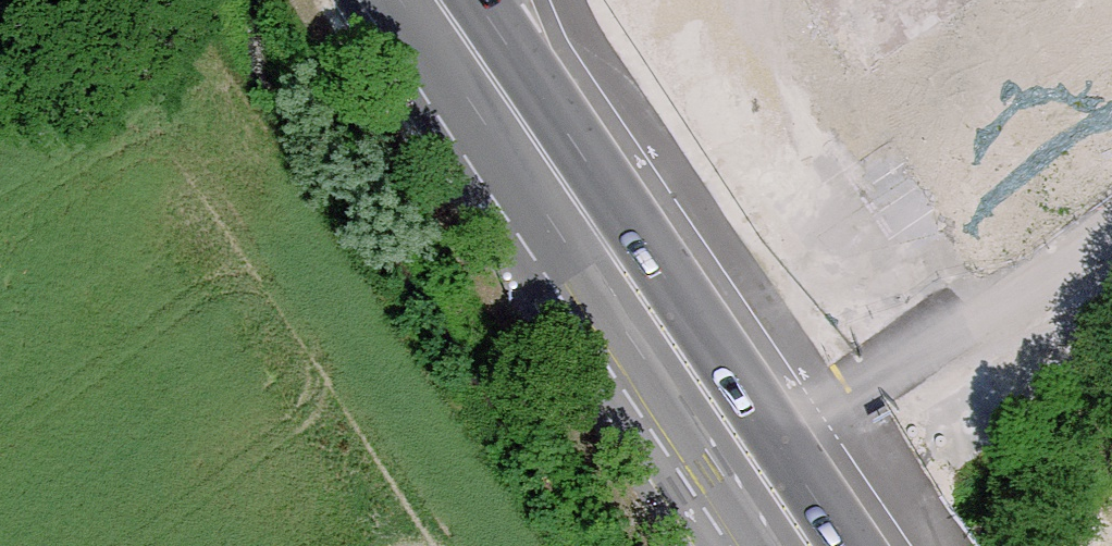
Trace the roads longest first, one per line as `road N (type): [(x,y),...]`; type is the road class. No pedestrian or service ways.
road 1 (primary): [(859,545),(488,0)]
road 2 (primary): [(384,0),(752,545)]

